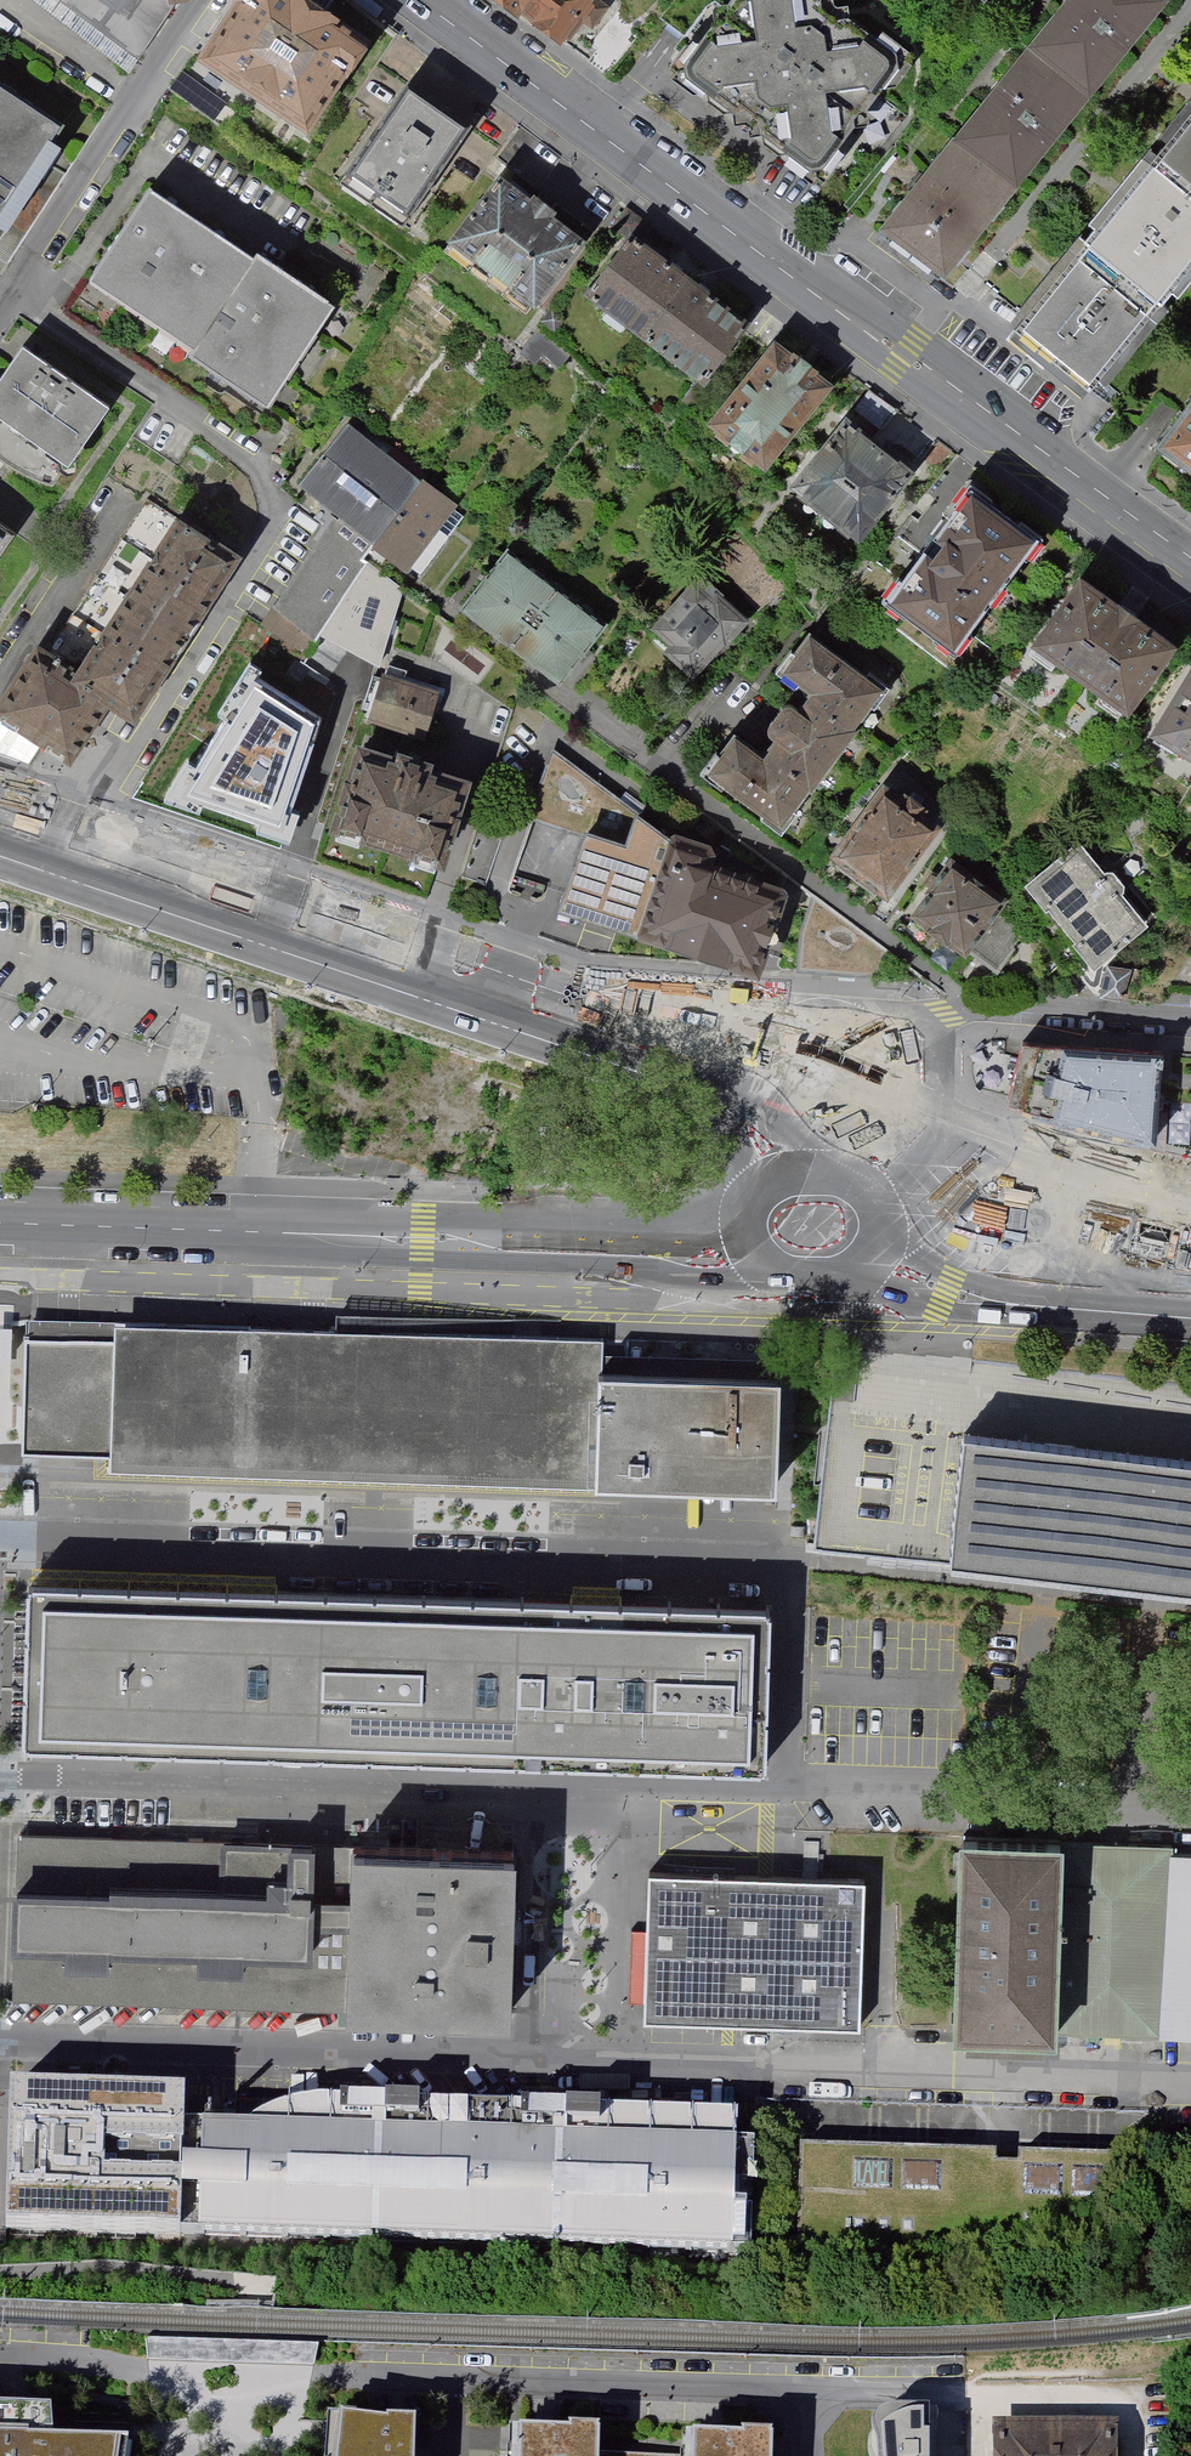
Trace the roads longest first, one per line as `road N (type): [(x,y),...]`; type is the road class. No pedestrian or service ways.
road 1 (residential): [(0,2038),(1190,2079)]
road 2 (residential): [(786,1792),(795,1554),(0,1535)]
road 3 (secondary): [(1190,559),(431,0)]
road 4 (tertiary): [(817,1050),(770,1051),(714,1039),(0,793)]
road 5 (tertiary): [(814,1176),(777,1222),(698,1246),(0,1224)]
road 6 (tertiary): [(0,856),(761,1112)]
road 7 (residential): [(0,1774),(786,1792)]
road 8 (residential): [(786,1792),(1190,1814)]
road 9 (residential): [(858,1058),(864,1037),(879,1025),(981,1005),(1190,1019)]
road 10 (tertiary): [(872,1157),(897,1183),(984,1223),(1190,1282)]
road 11 (tertiary): [(1190,1187),(1019,1144),(888,1100)]

